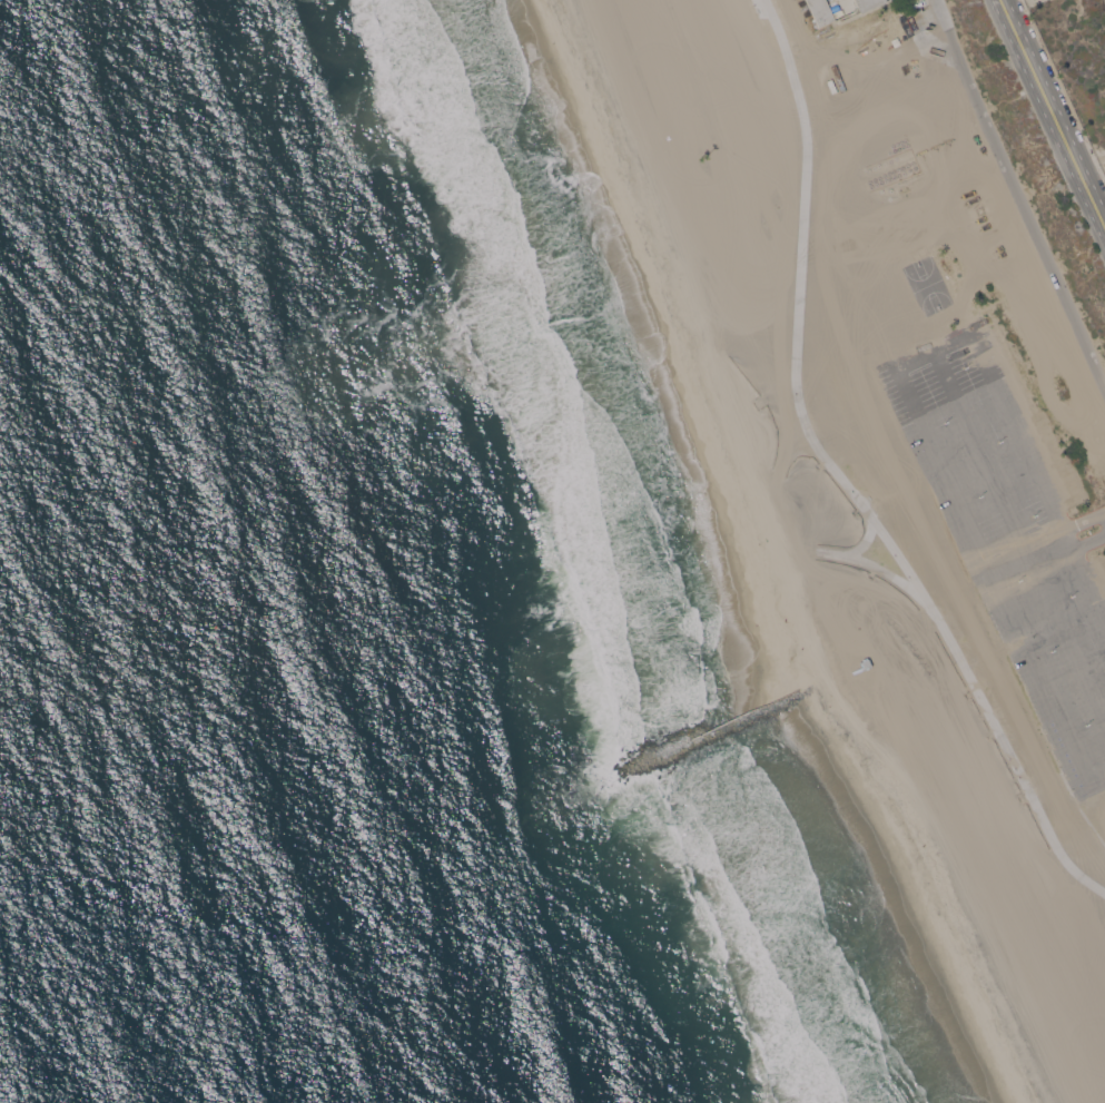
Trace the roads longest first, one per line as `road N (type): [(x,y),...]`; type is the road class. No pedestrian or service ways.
road 1 (secondary): [(998,1),(1081,176)]

